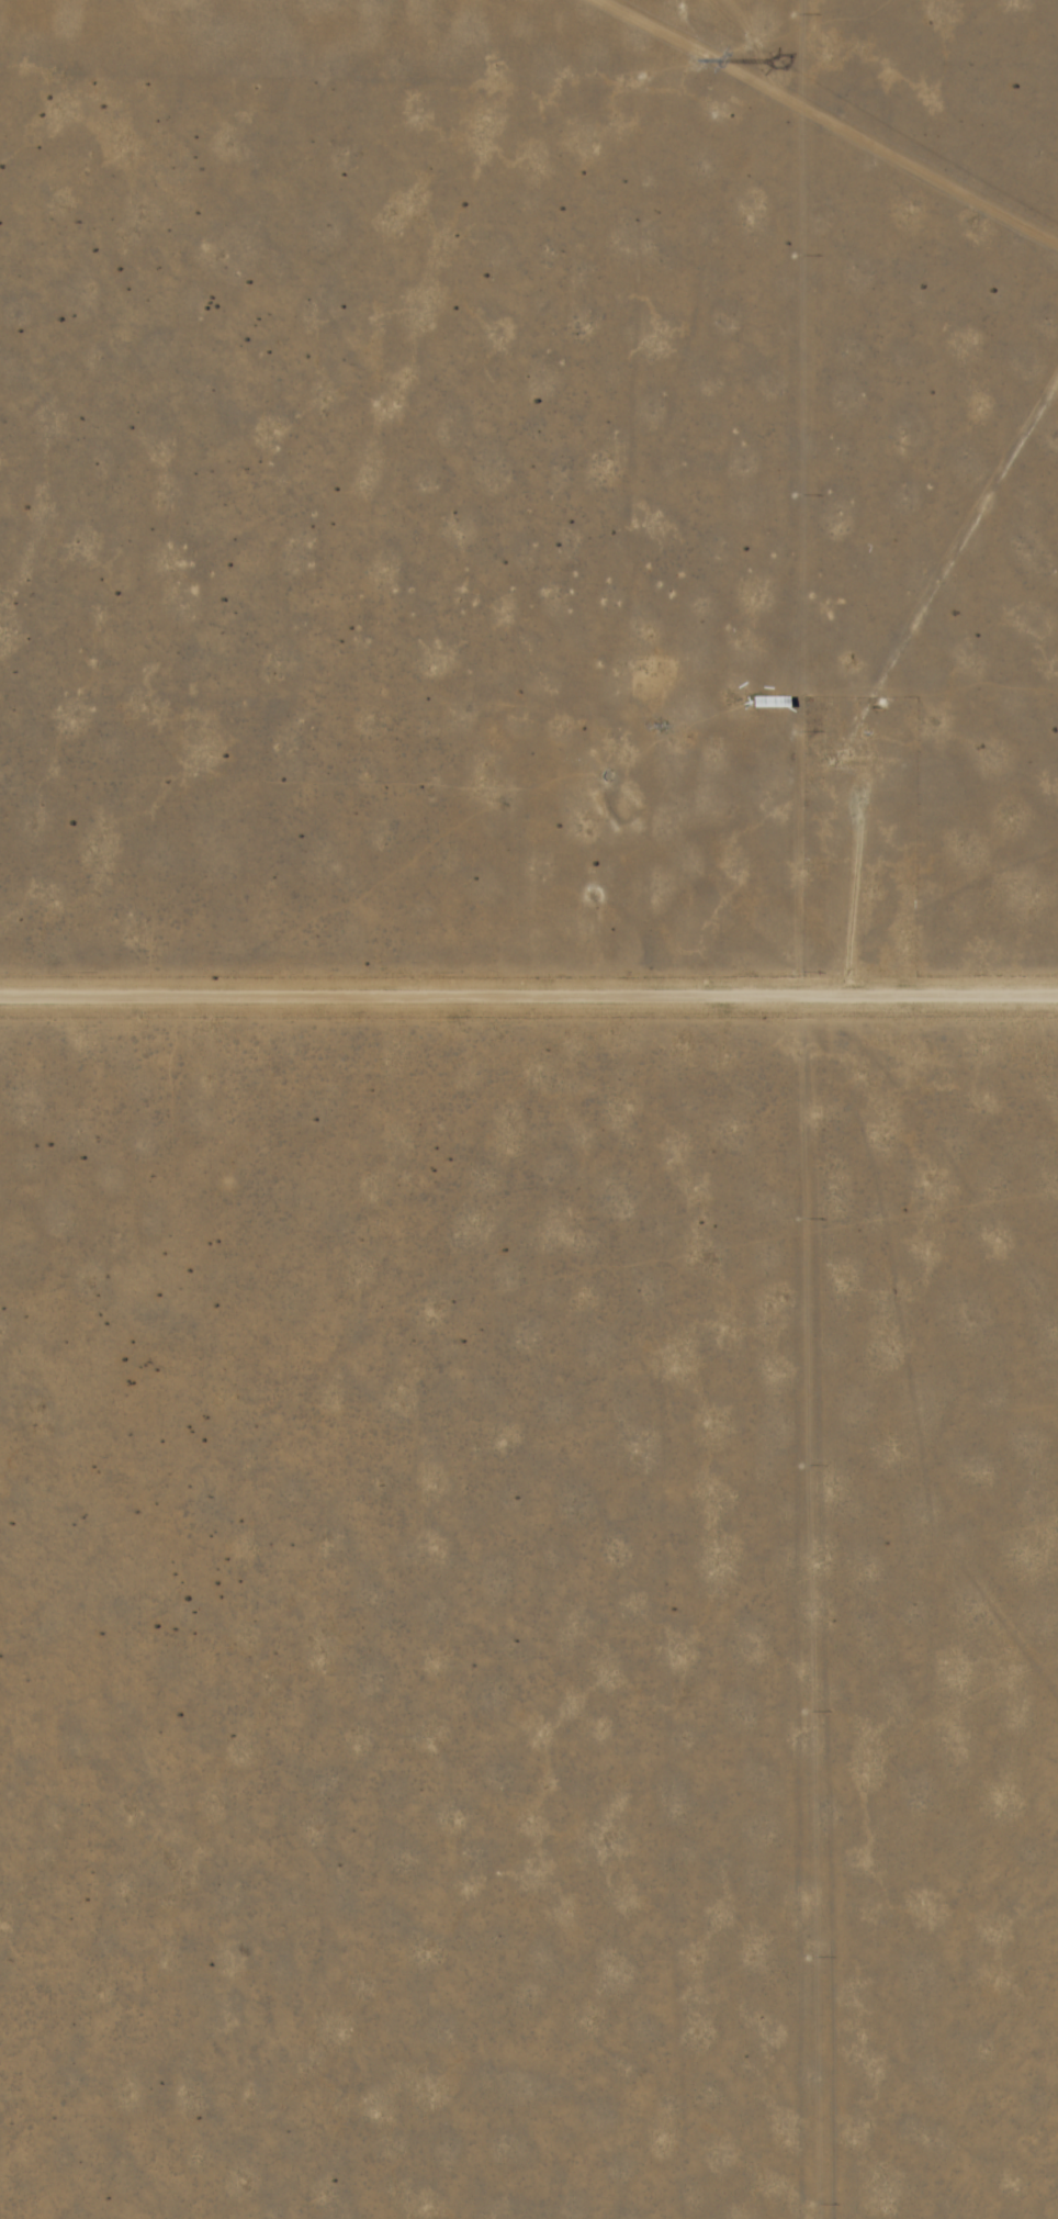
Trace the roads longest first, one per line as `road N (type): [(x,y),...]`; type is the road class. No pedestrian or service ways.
road 1 (residential): [(0,979),(1057,981)]

